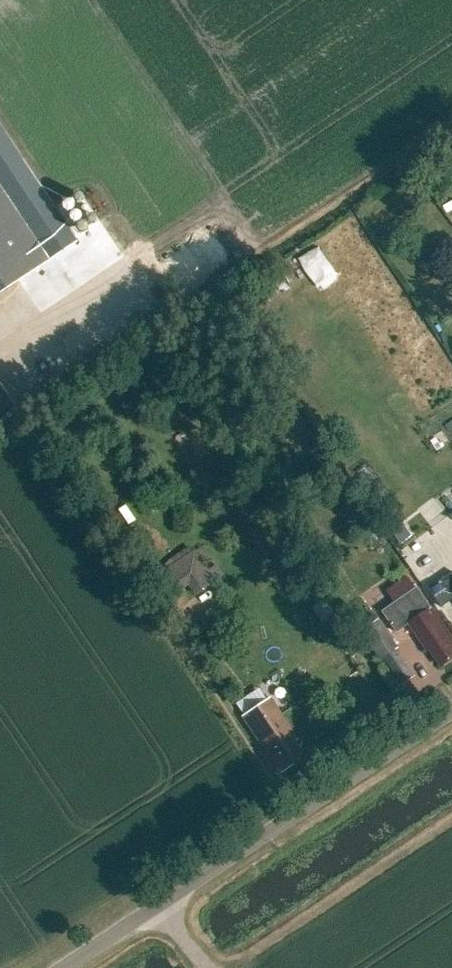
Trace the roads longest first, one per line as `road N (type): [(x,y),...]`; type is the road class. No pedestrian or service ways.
road 1 (unclassified): [(61,967),(451,709)]

